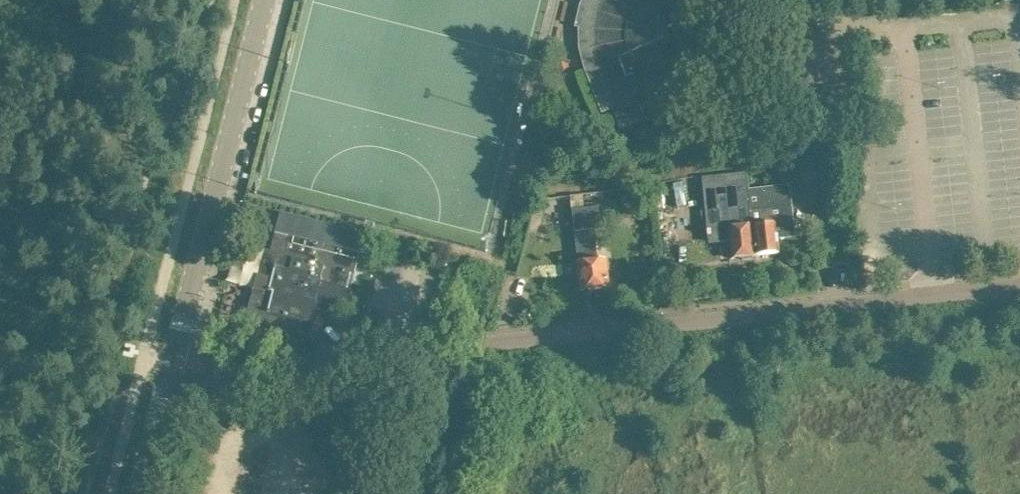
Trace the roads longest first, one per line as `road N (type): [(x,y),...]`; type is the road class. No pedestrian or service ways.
road 1 (residential): [(172,363),(204,370),(1019,285)]
road 2 (tertiary): [(172,363),(266,0)]
road 3 (tertiary): [(138,493),(172,363)]

